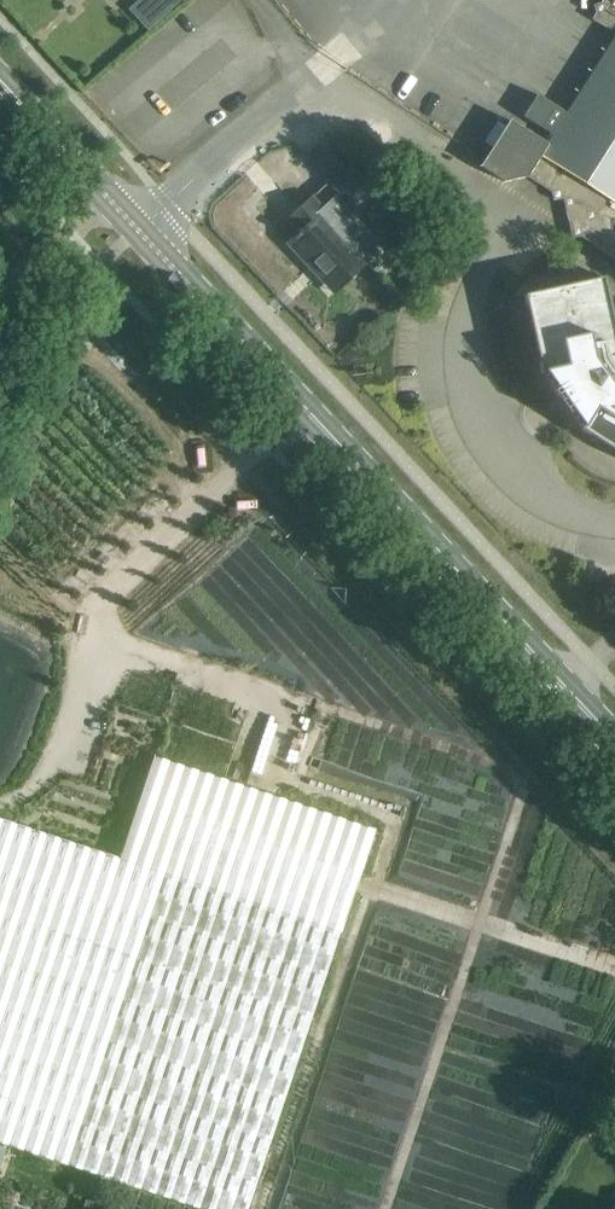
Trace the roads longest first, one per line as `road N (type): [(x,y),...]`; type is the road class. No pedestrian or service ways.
road 1 (primary): [(614,742),(143,224)]
road 2 (primary): [(143,224),(0,71)]

